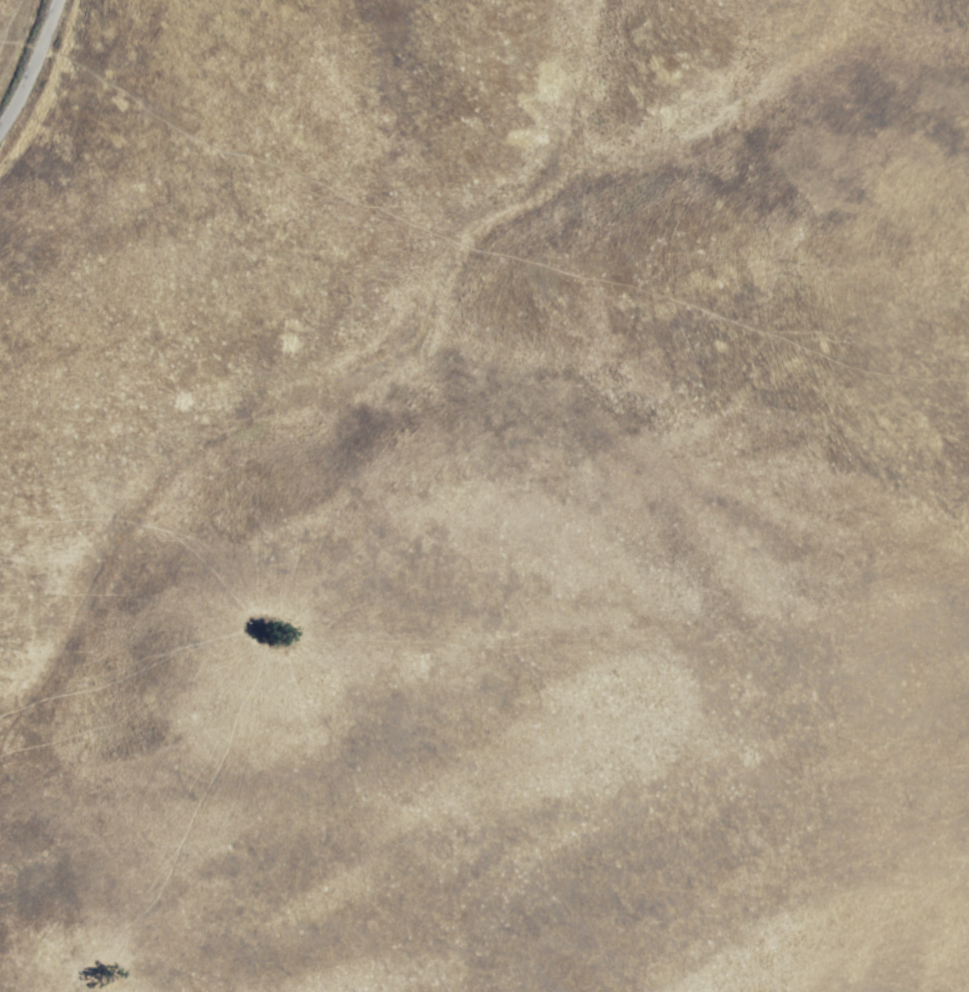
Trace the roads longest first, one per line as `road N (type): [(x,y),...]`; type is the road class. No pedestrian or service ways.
road 1 (residential): [(0,122),(53,0)]

